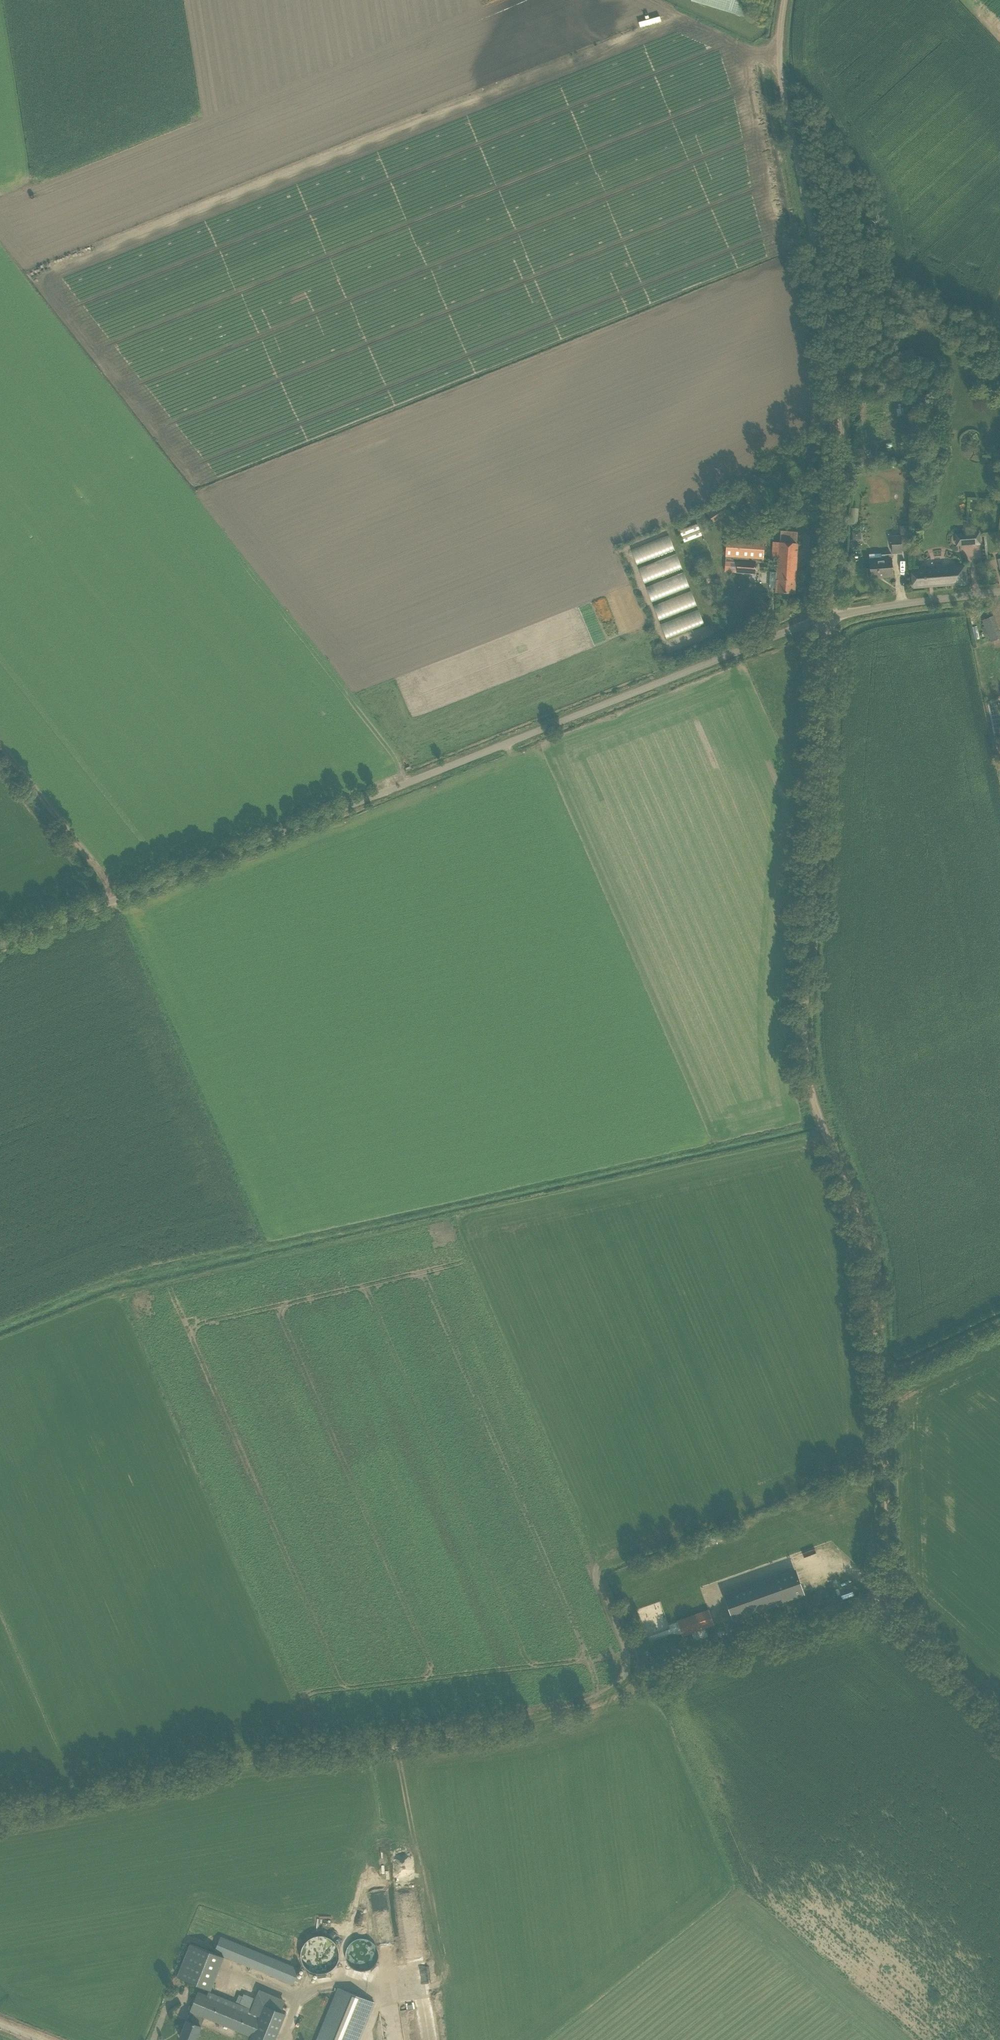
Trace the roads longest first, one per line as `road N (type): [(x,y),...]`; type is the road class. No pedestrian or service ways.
road 1 (track): [(878,1599),(523,1727),(244,1760),(0,1806)]
road 2 (unclassified): [(0,938),(824,615)]
road 3 (track): [(824,615),(800,1047),(805,1085),(862,1242),(878,1380)]
road 4 (unclassified): [(824,615),(828,351),(774,73),(779,0)]
road 5 (track): [(878,1380),(885,1507),(878,1599),(999,1723)]
road 6 (track): [(115,892),(0,749)]
road 7 (unclassified): [(824,615),(999,587)]
road 8 (track): [(878,1380),(999,1323)]

